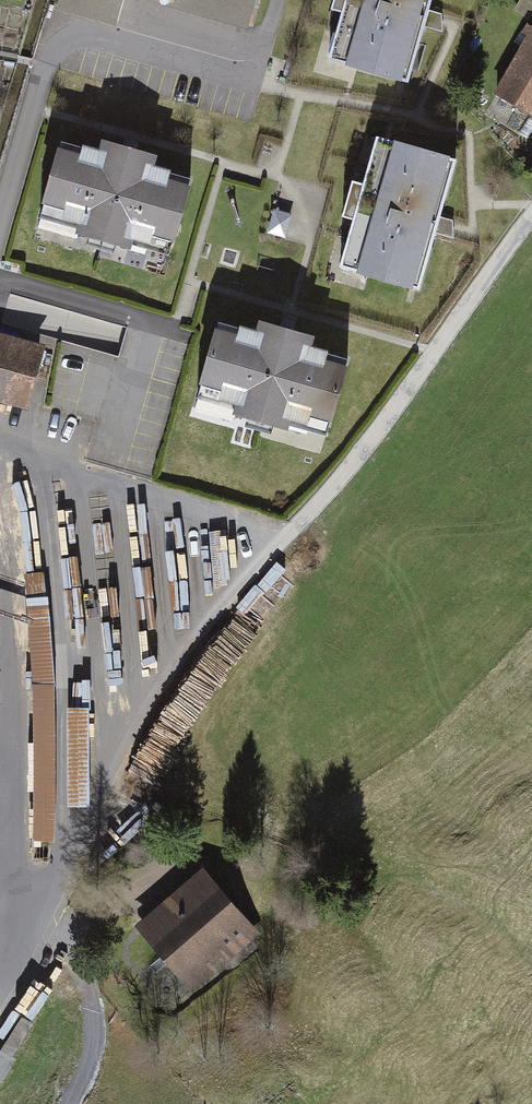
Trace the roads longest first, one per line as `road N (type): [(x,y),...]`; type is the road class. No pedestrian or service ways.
road 1 (residential): [(0,1011),(71,904),(115,784),(207,615),(434,341),(531,196)]
road 2 (track): [(72,1103),(87,1069),(95,1003),(78,958),(54,930)]

